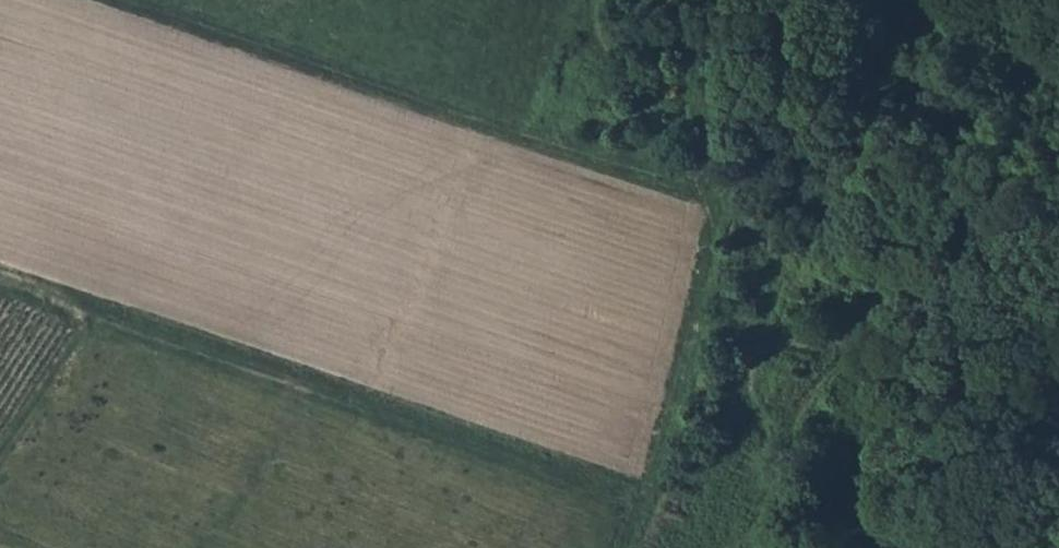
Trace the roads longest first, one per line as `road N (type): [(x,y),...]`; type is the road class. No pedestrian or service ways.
road 1 (track): [(620,547),(681,375),(717,199),(116,0)]
road 2 (track): [(637,501),(92,319),(0,281)]
road 3 (track): [(0,459),(92,319)]

